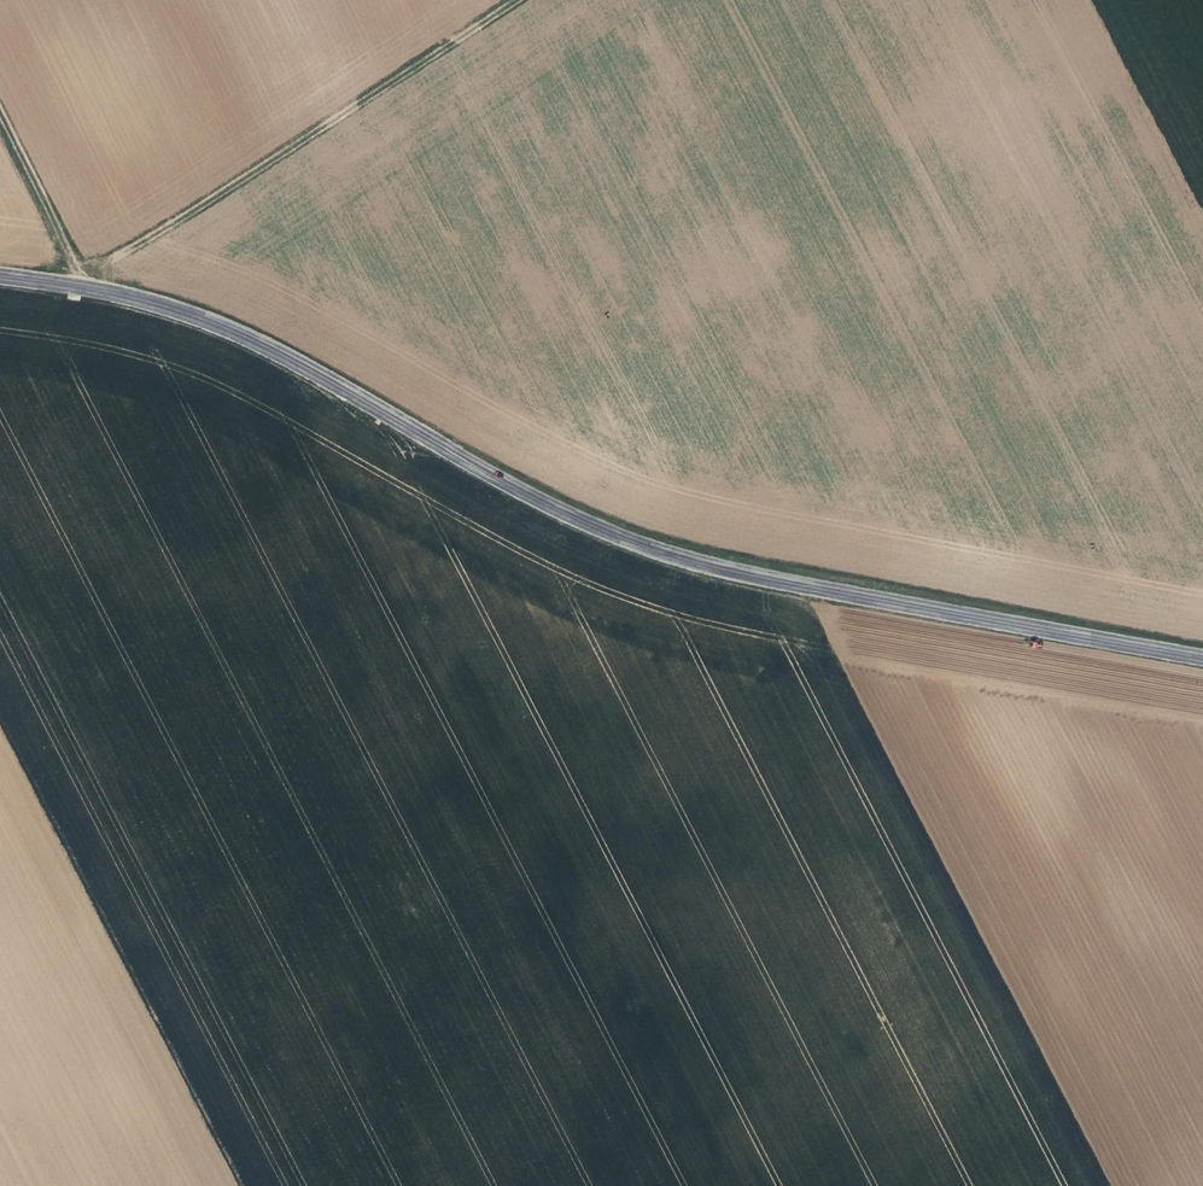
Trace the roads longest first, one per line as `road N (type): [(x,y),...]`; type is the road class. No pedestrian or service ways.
road 1 (tertiary): [(1202,652),(825,587),(644,529),(392,410),(151,312),(81,286),(0,278)]
road 2 (track): [(0,126),(81,286),(514,0)]

